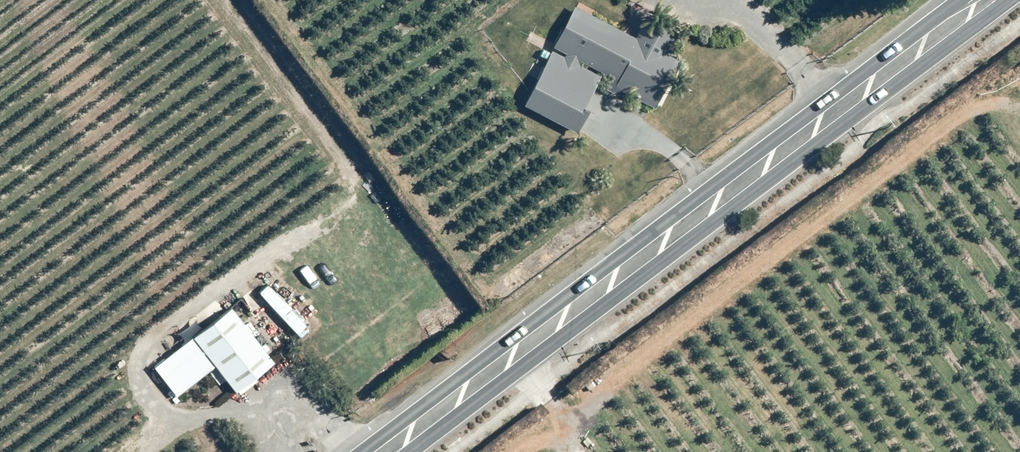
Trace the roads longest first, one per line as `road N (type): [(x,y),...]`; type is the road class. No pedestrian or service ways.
road 1 (secondary): [(1018,0),(420,451)]
road 2 (secondary): [(366,451),(956,0)]
road 3 (track): [(506,345),(579,451)]

